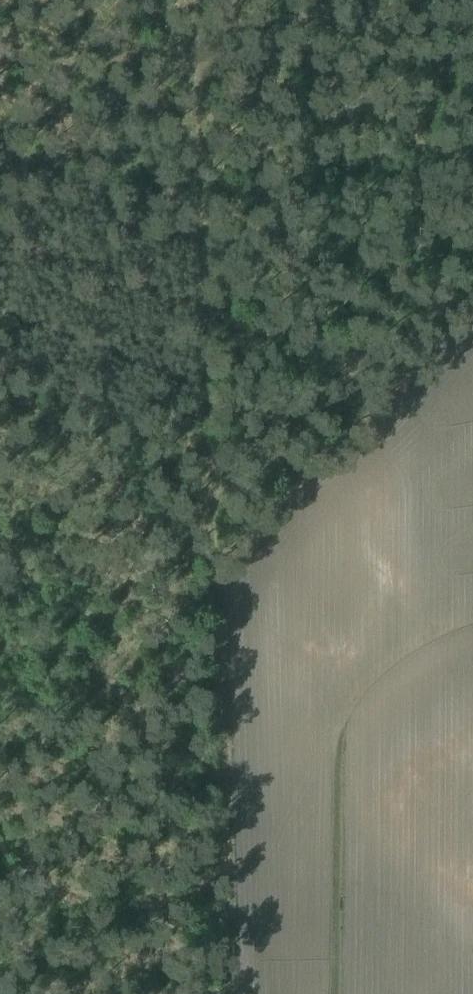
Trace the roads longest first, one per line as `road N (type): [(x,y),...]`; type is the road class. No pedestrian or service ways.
road 1 (track): [(180,0),(224,993)]

